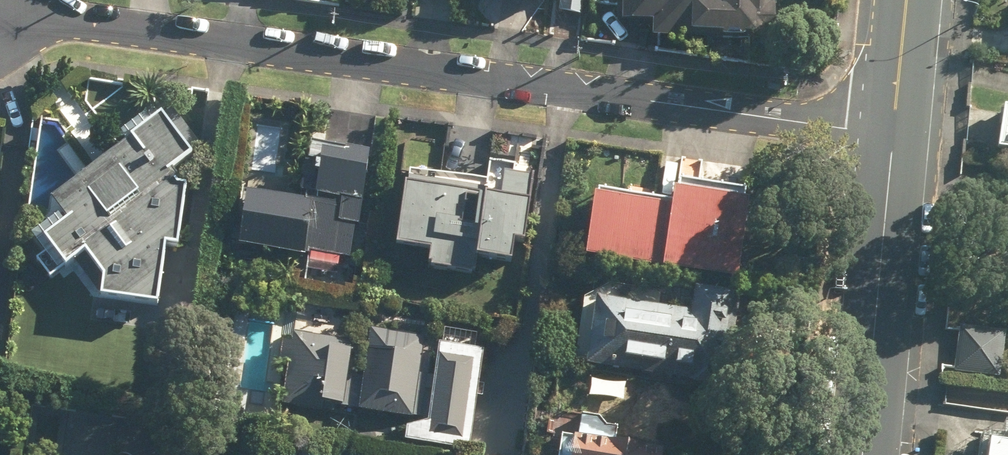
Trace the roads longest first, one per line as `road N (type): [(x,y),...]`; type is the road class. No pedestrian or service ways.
road 1 (residential): [(890,137),(0,6)]
road 2 (secondary): [(862,454),(890,137)]
road 3 (secondary): [(890,137),(905,0)]

